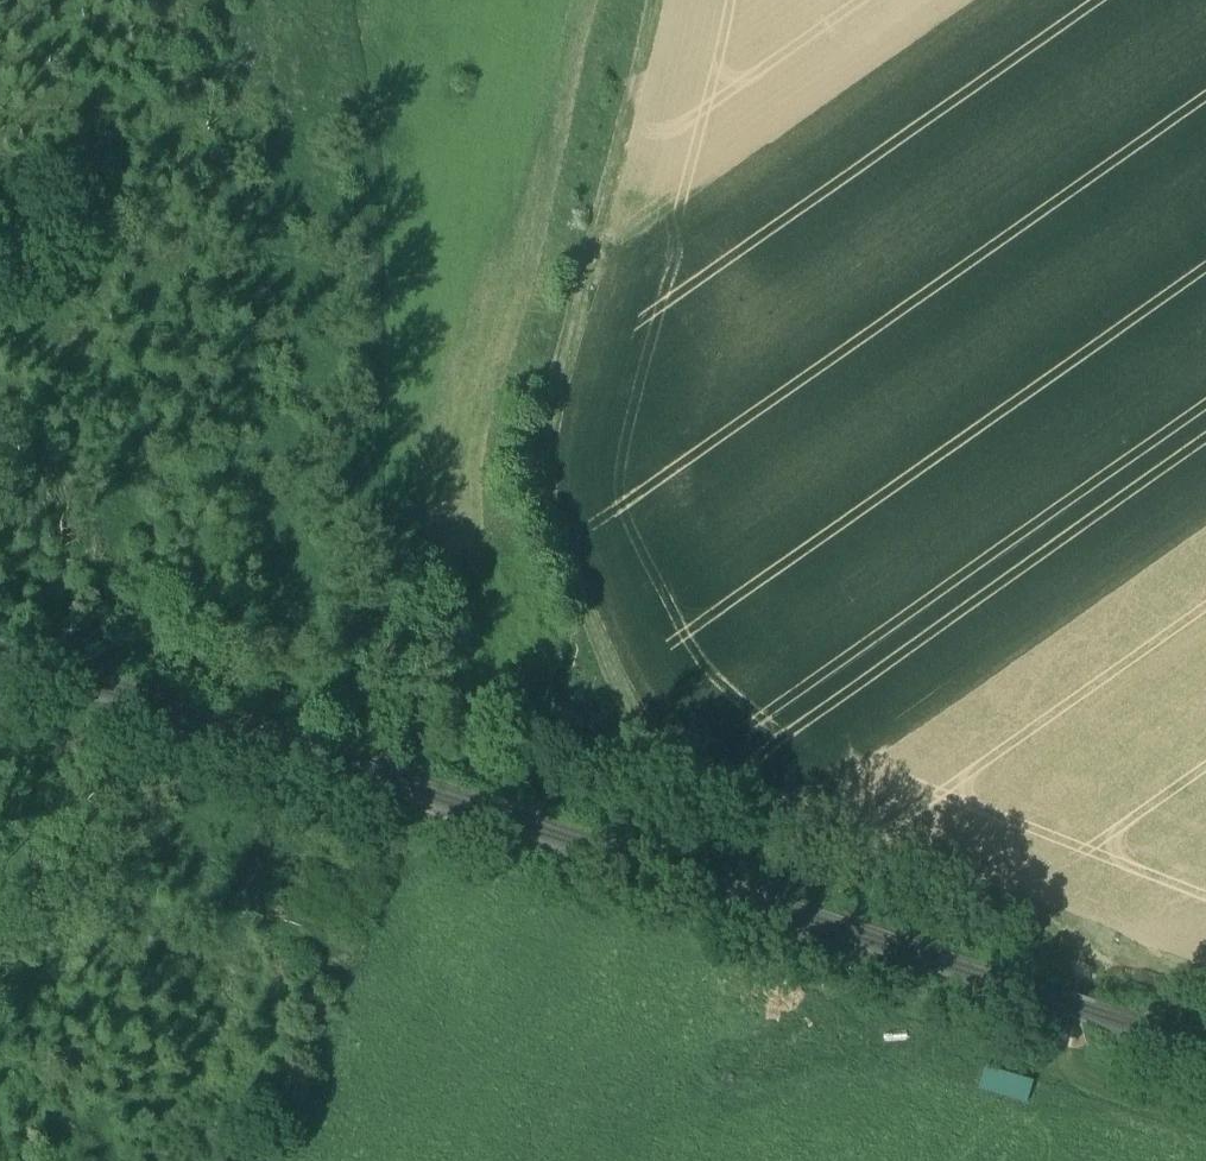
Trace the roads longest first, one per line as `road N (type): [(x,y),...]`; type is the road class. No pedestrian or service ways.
road 1 (track): [(1029,1105),(1049,1044),(1068,1050),(1082,1000),(1085,961),(1060,927),(649,752),(526,488),(656,0)]

